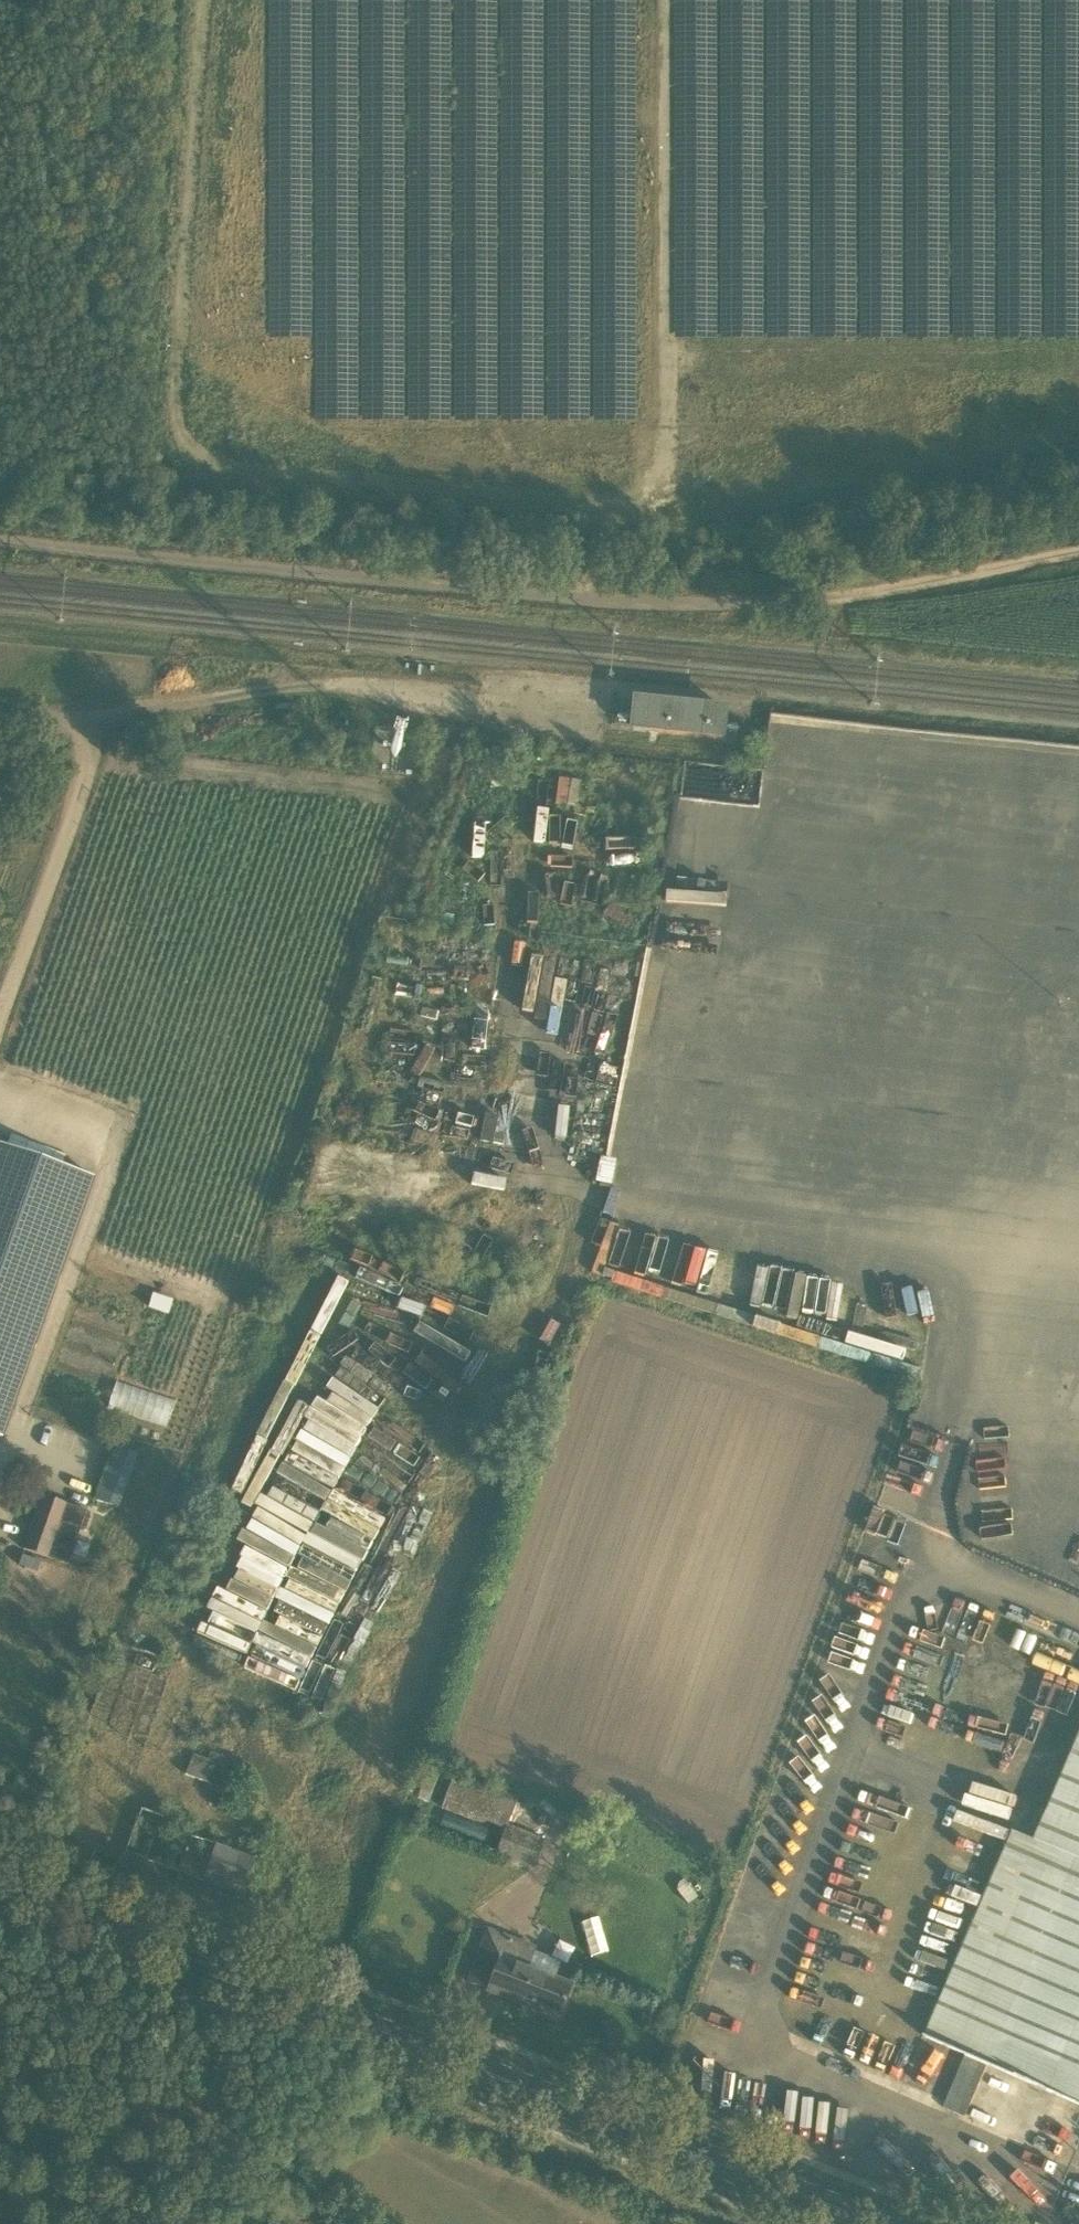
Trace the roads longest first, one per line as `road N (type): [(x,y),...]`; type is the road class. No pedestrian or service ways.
road 1 (track): [(1078,549),(787,597),(459,592),(0,541)]
road 2 (primary): [(875,2223),(0,1892)]
road 3 (unclassified): [(0,729),(327,685),(477,700)]
road 4 (track): [(0,1018),(89,763),(95,715)]
road 5 (track): [(126,1115),(0,1072)]

